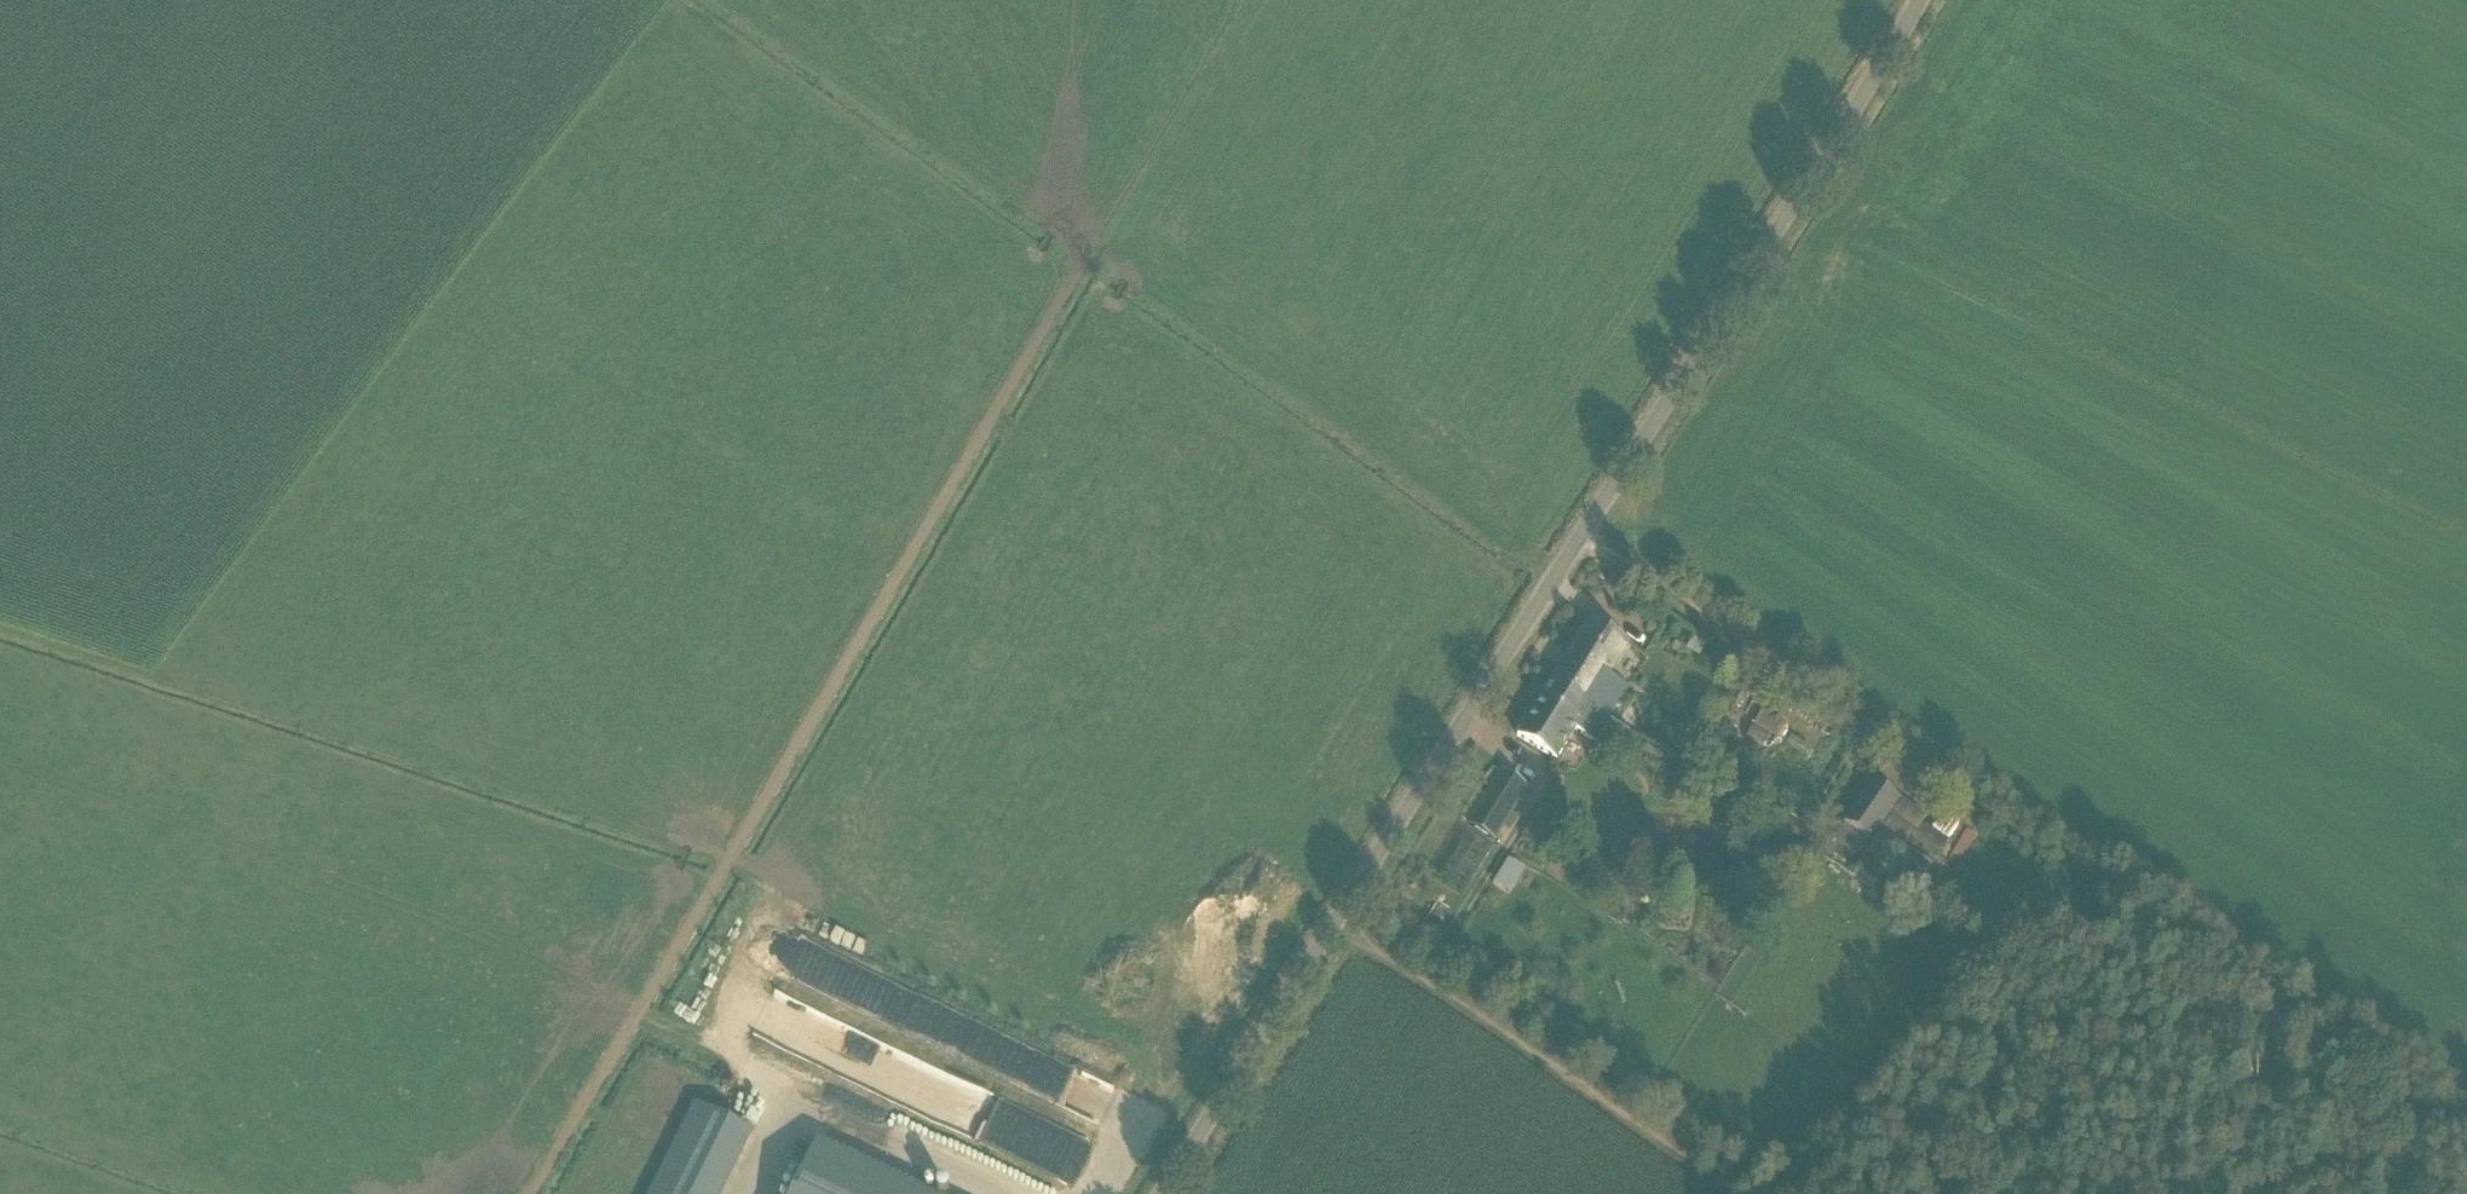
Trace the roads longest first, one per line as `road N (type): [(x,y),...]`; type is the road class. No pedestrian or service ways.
road 1 (unclassified): [(1161,1193),(1926,0)]
road 2 (track): [(2466,1142),(2111,884),(1582,533)]
road 3 (track): [(1734,1193),(1676,1167),(1324,932)]

